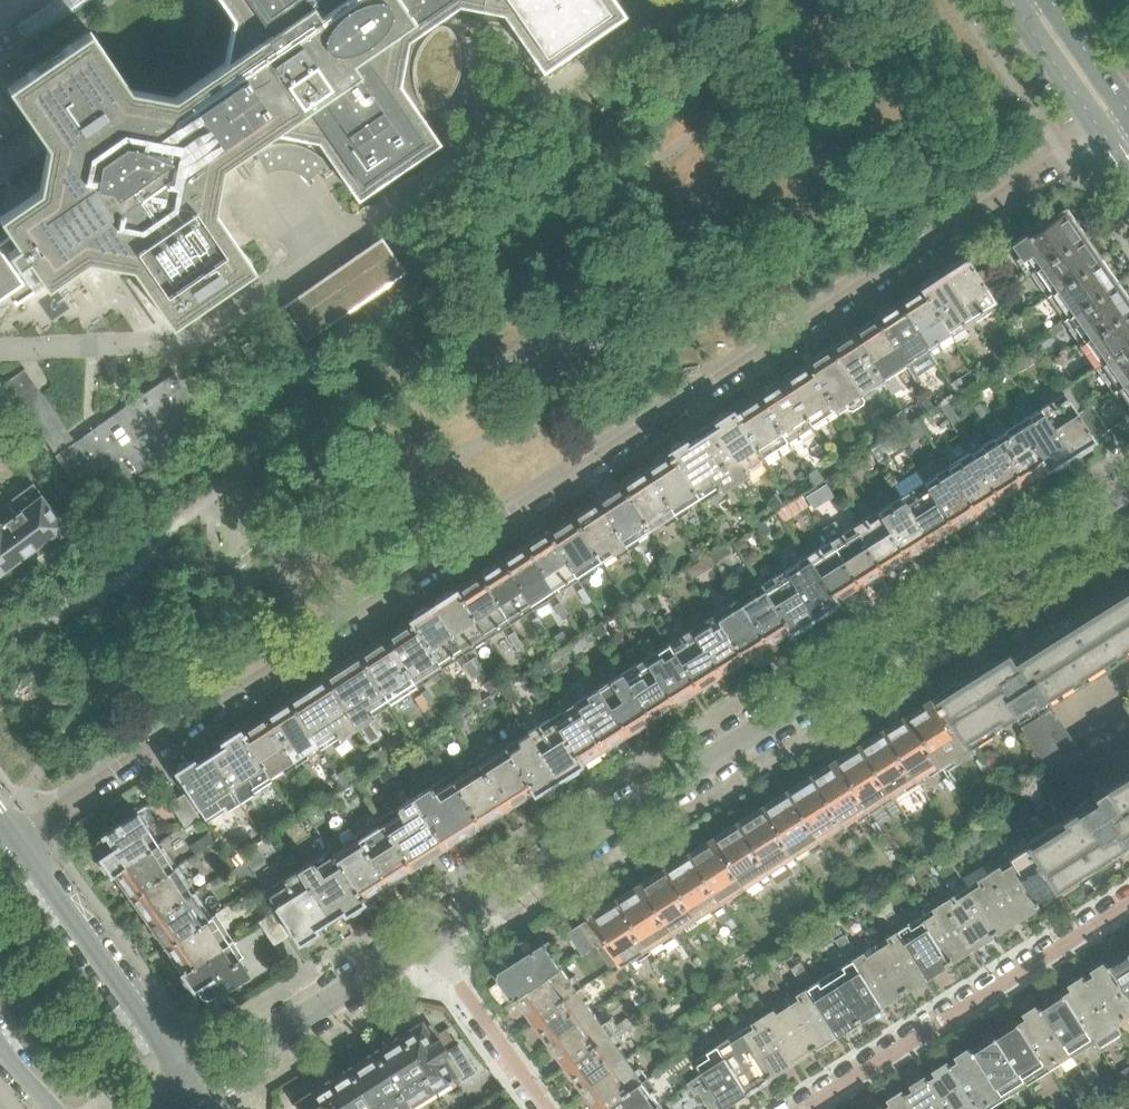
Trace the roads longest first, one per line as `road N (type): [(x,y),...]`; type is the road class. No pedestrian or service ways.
road 1 (residential): [(18,839),(1102,133)]
road 2 (residential): [(432,941),(1128,496)]
road 3 (residential): [(1128,905),(810,1108)]
road 4 (residential): [(196,1088),(18,839)]
road 5 (residential): [(196,1088),(432,941)]
road 6 (residential): [(555,1108),(432,941)]
road 7 (secondary): [(1006,0),(1102,133)]
road 8 (secondary): [(1128,112),(1053,0)]

